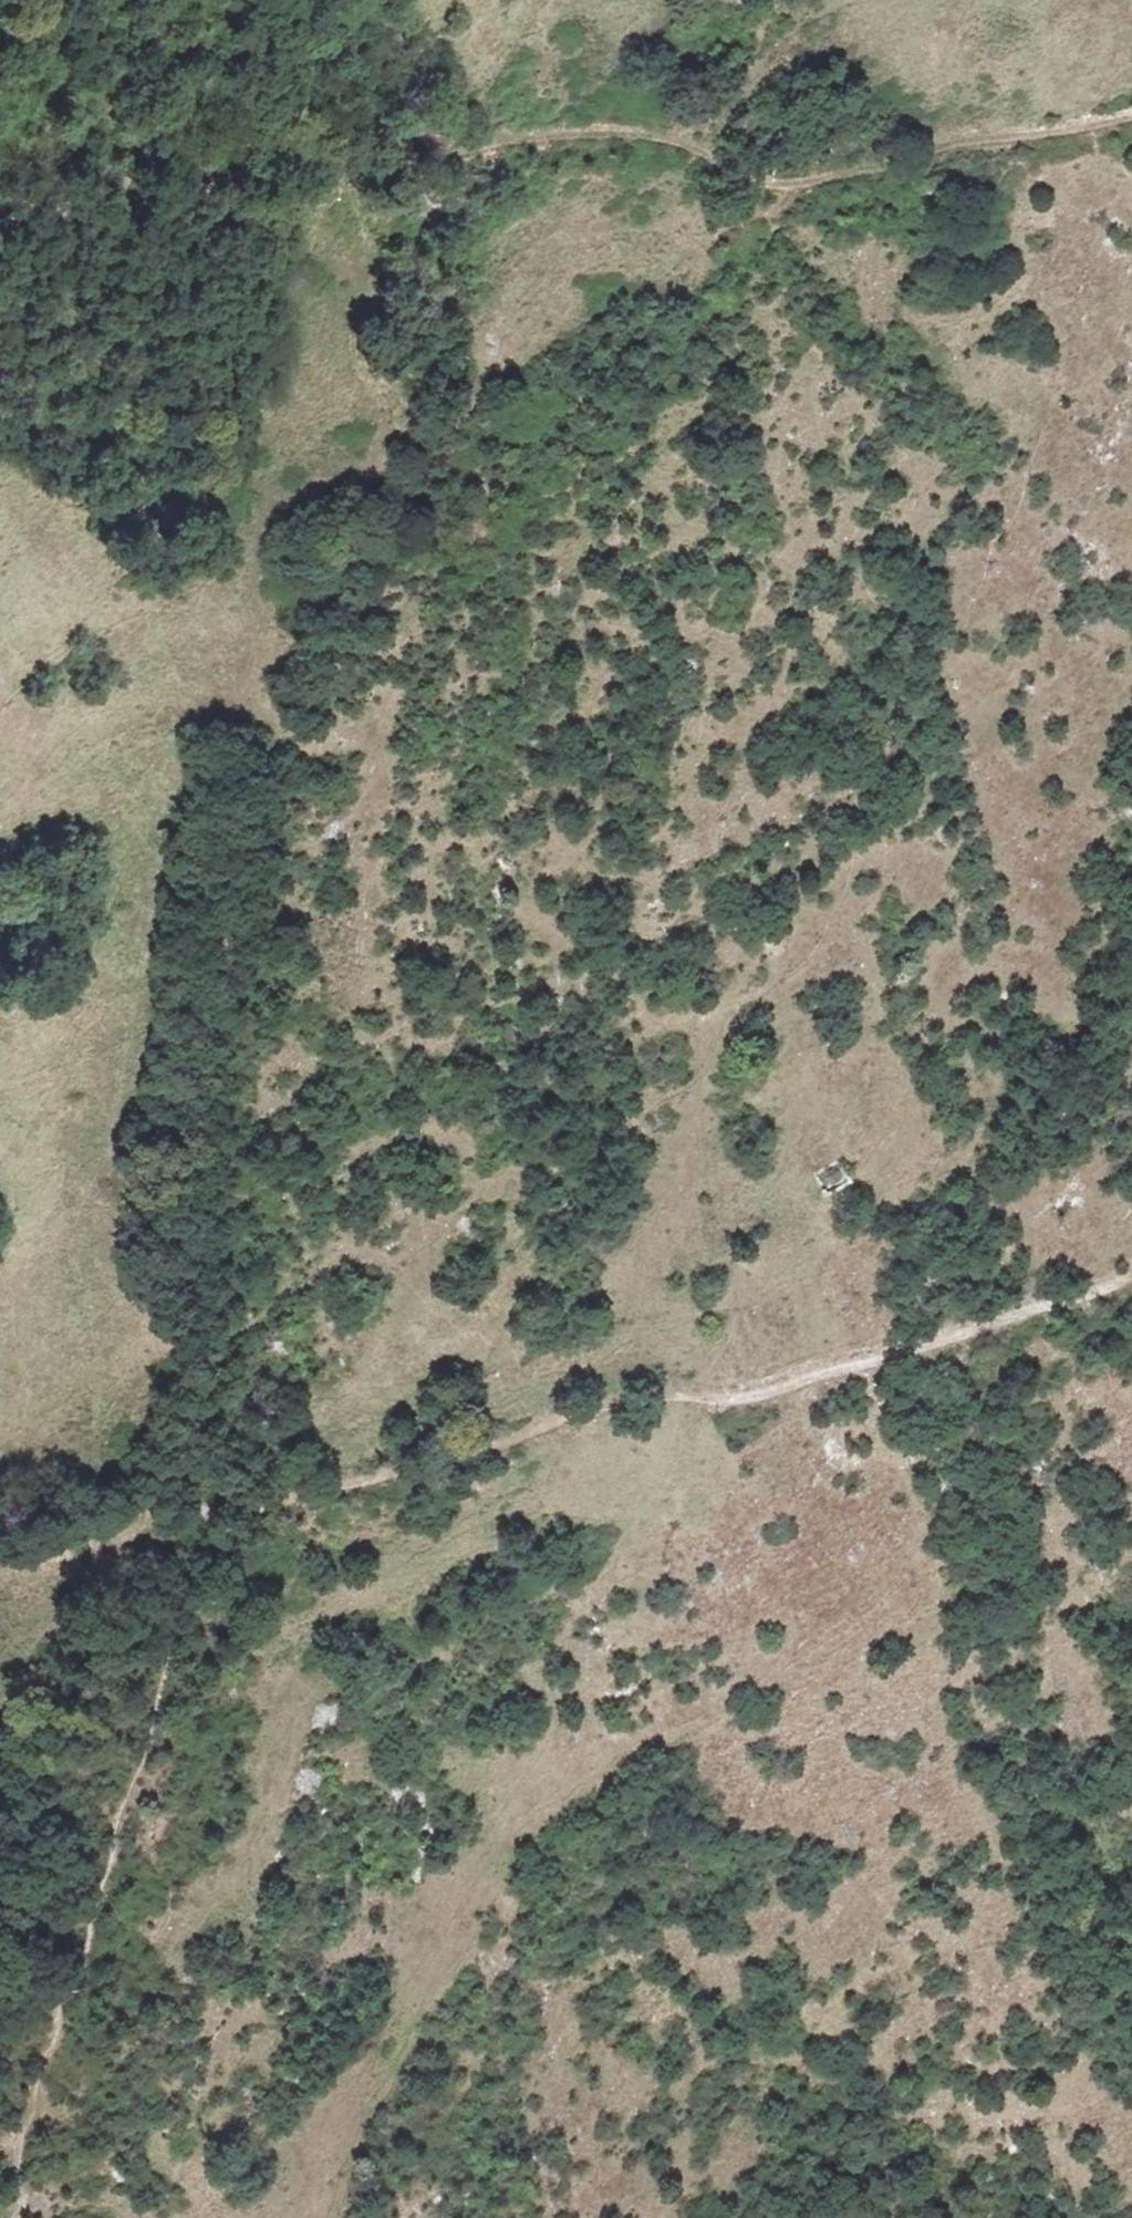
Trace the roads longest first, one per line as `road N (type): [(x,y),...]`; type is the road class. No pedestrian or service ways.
road 1 (track): [(0,206),(151,200),(290,153),(375,149),(440,161),(516,140),(606,135),(812,181),(871,159),(1131,118)]
road 2 (track): [(1131,1276),(741,1399),(631,1399),(423,1469),(215,1516)]

